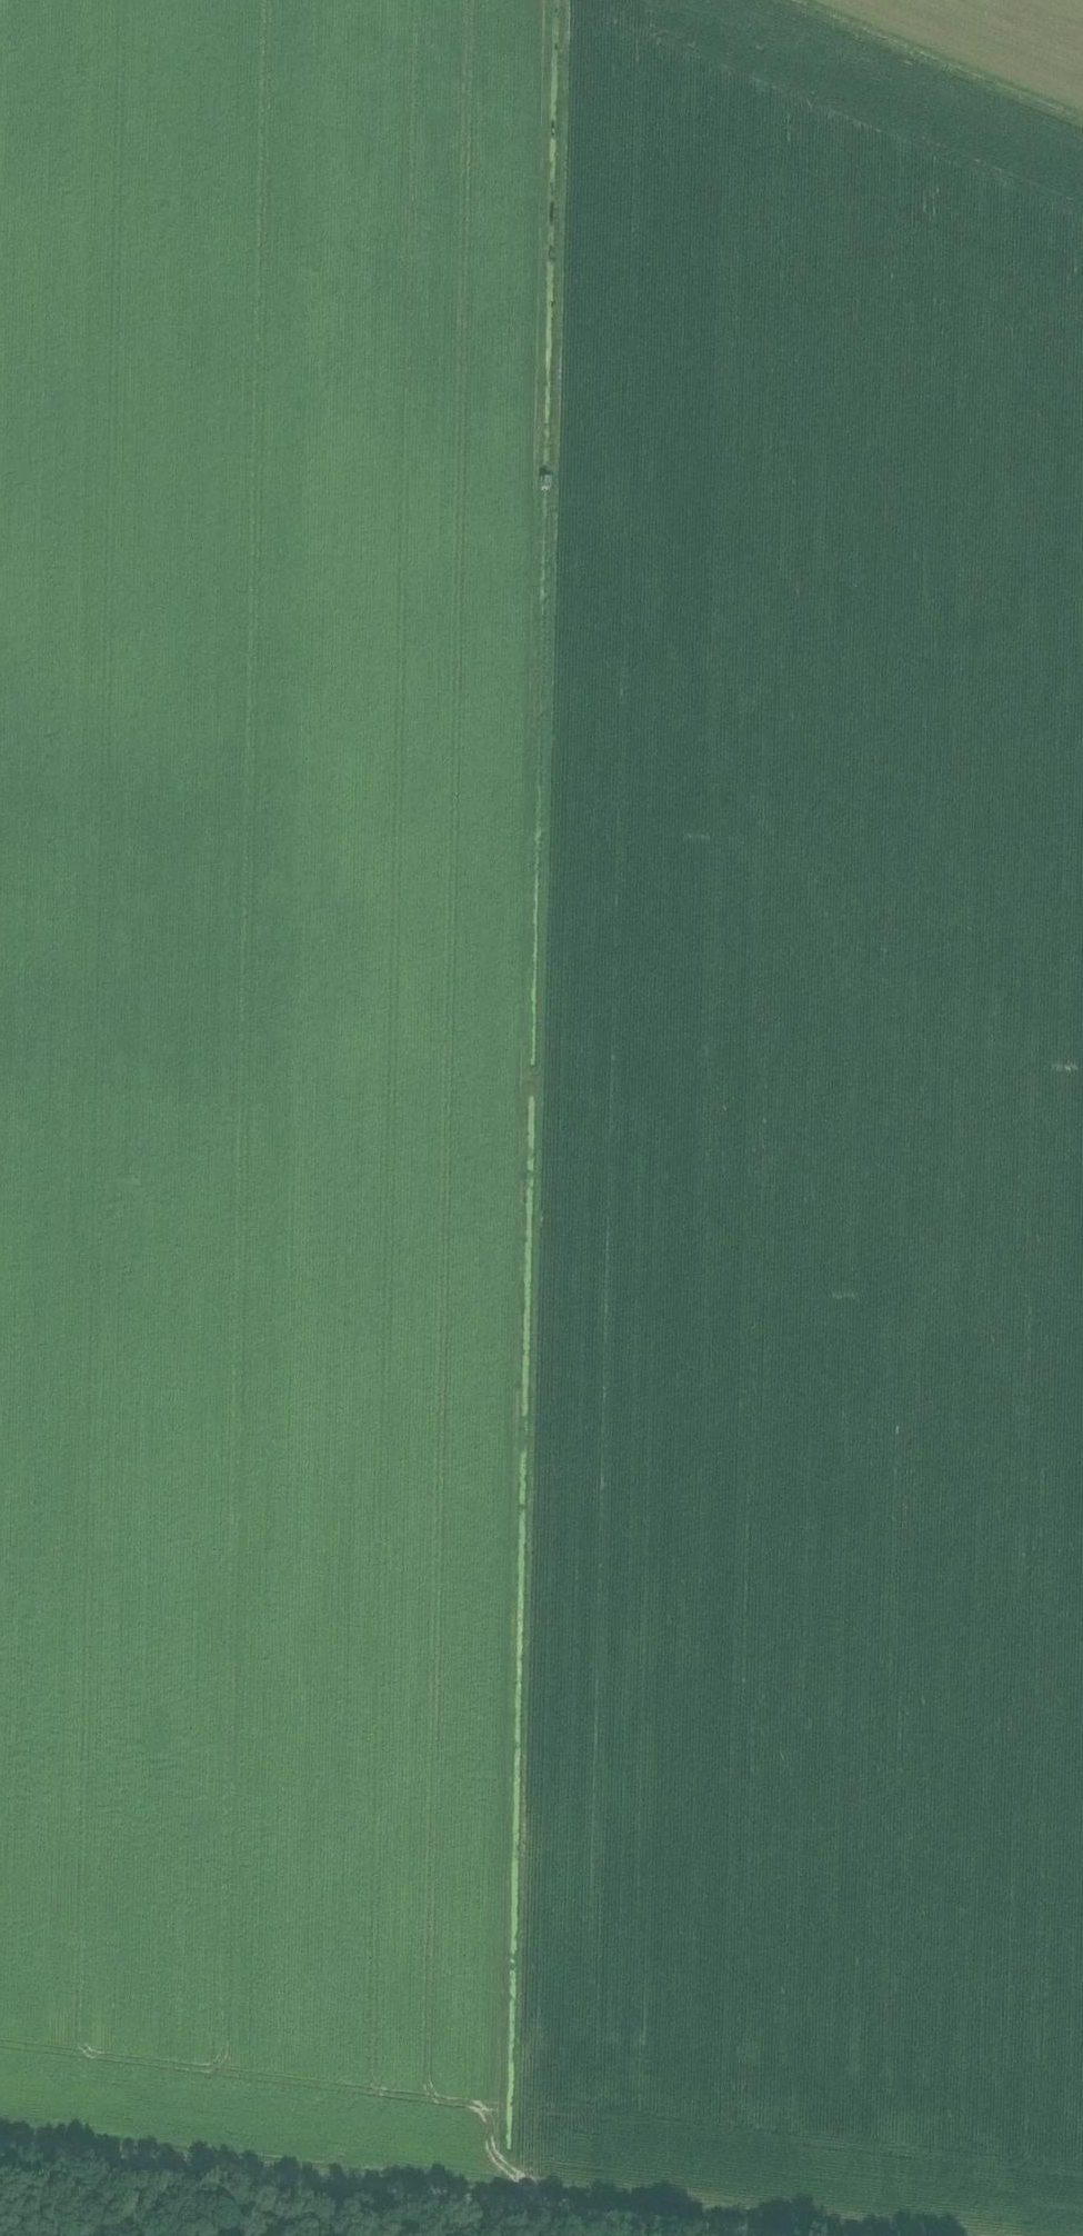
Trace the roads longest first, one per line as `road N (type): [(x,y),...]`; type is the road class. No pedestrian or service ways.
road 1 (unclassified): [(710,2235),(0,2148)]

